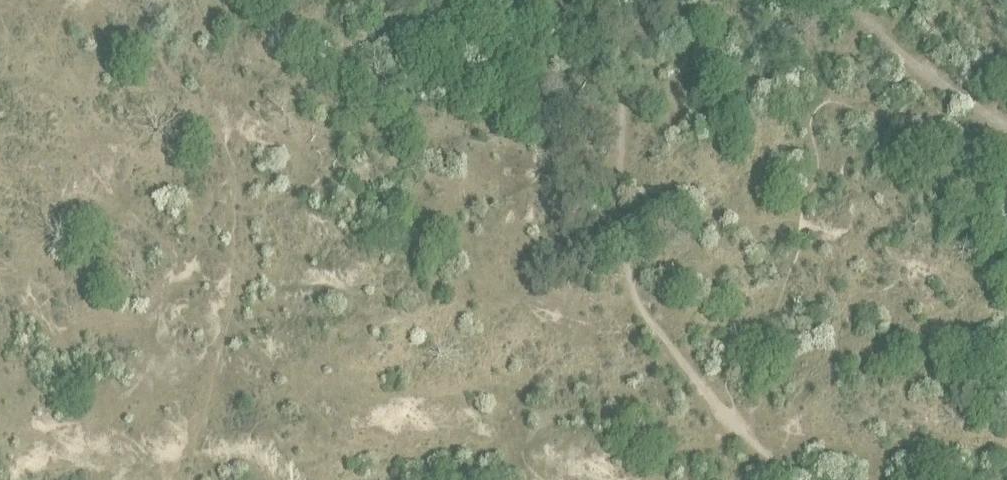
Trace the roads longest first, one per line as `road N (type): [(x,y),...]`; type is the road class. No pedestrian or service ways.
road 1 (track): [(150,479),(208,333),(224,241),(213,145),(169,72),(127,46),(86,0)]
road 2 (track): [(852,0),(901,54),(1006,124)]

